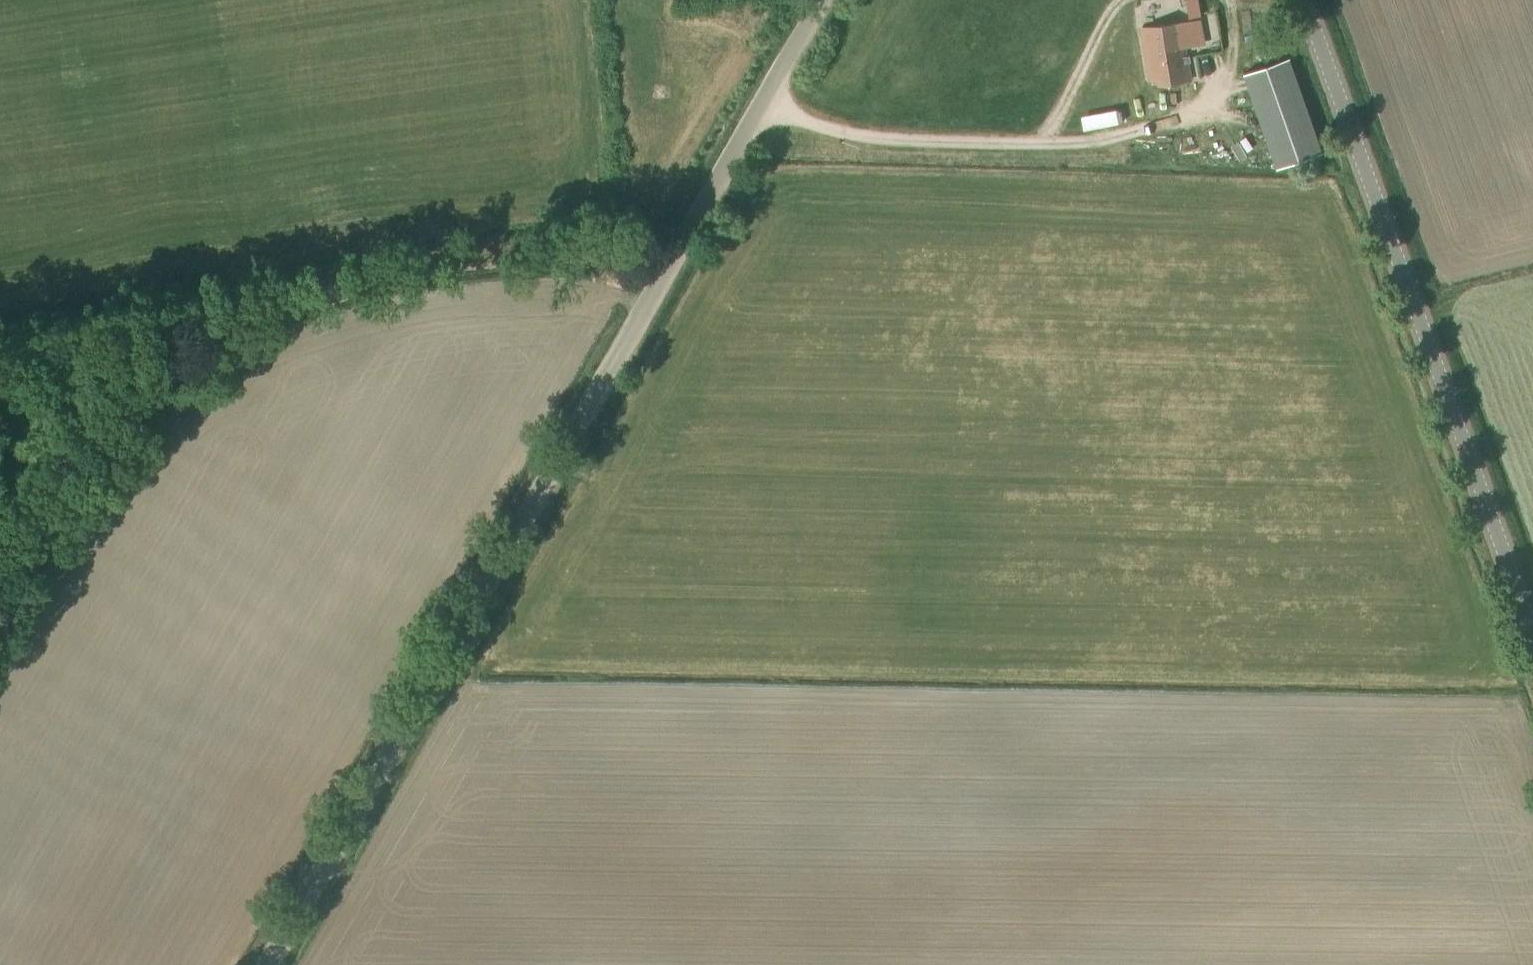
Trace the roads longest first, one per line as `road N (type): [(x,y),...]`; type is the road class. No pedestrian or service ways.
road 1 (tertiary): [(257,964),(816,0)]
road 2 (tertiary): [(1532,642),(1302,0)]

